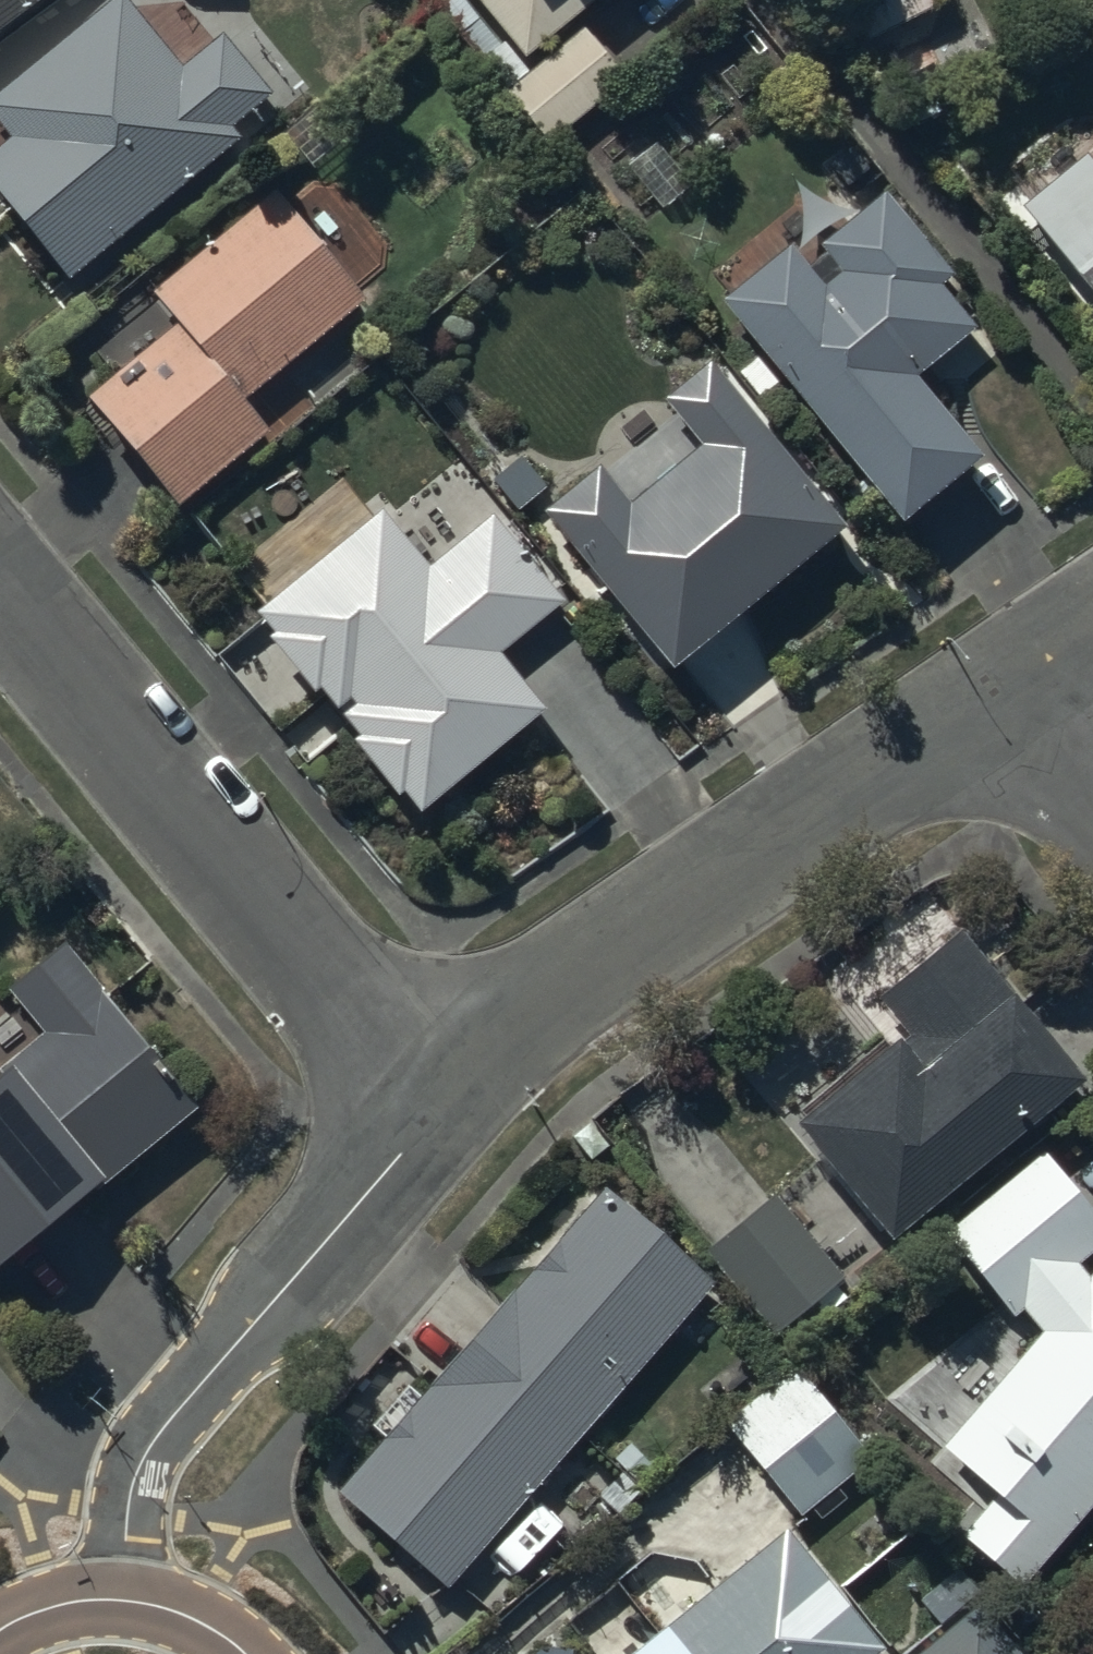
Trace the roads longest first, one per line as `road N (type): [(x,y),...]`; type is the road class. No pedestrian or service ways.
road 1 (residential): [(450,1095),(574,981),(1007,689)]
road 2 (residential): [(450,1095),(310,968),(0,585)]
road 3 (residential): [(123,1603),(129,1501),(157,1439),(450,1095)]
road 4 (residential): [(1092,804),(1007,689)]
road 5 (residential): [(0,1635),(78,1604),(123,1603)]
road 6 (residential): [(123,1603),(210,1630),(240,1653)]

